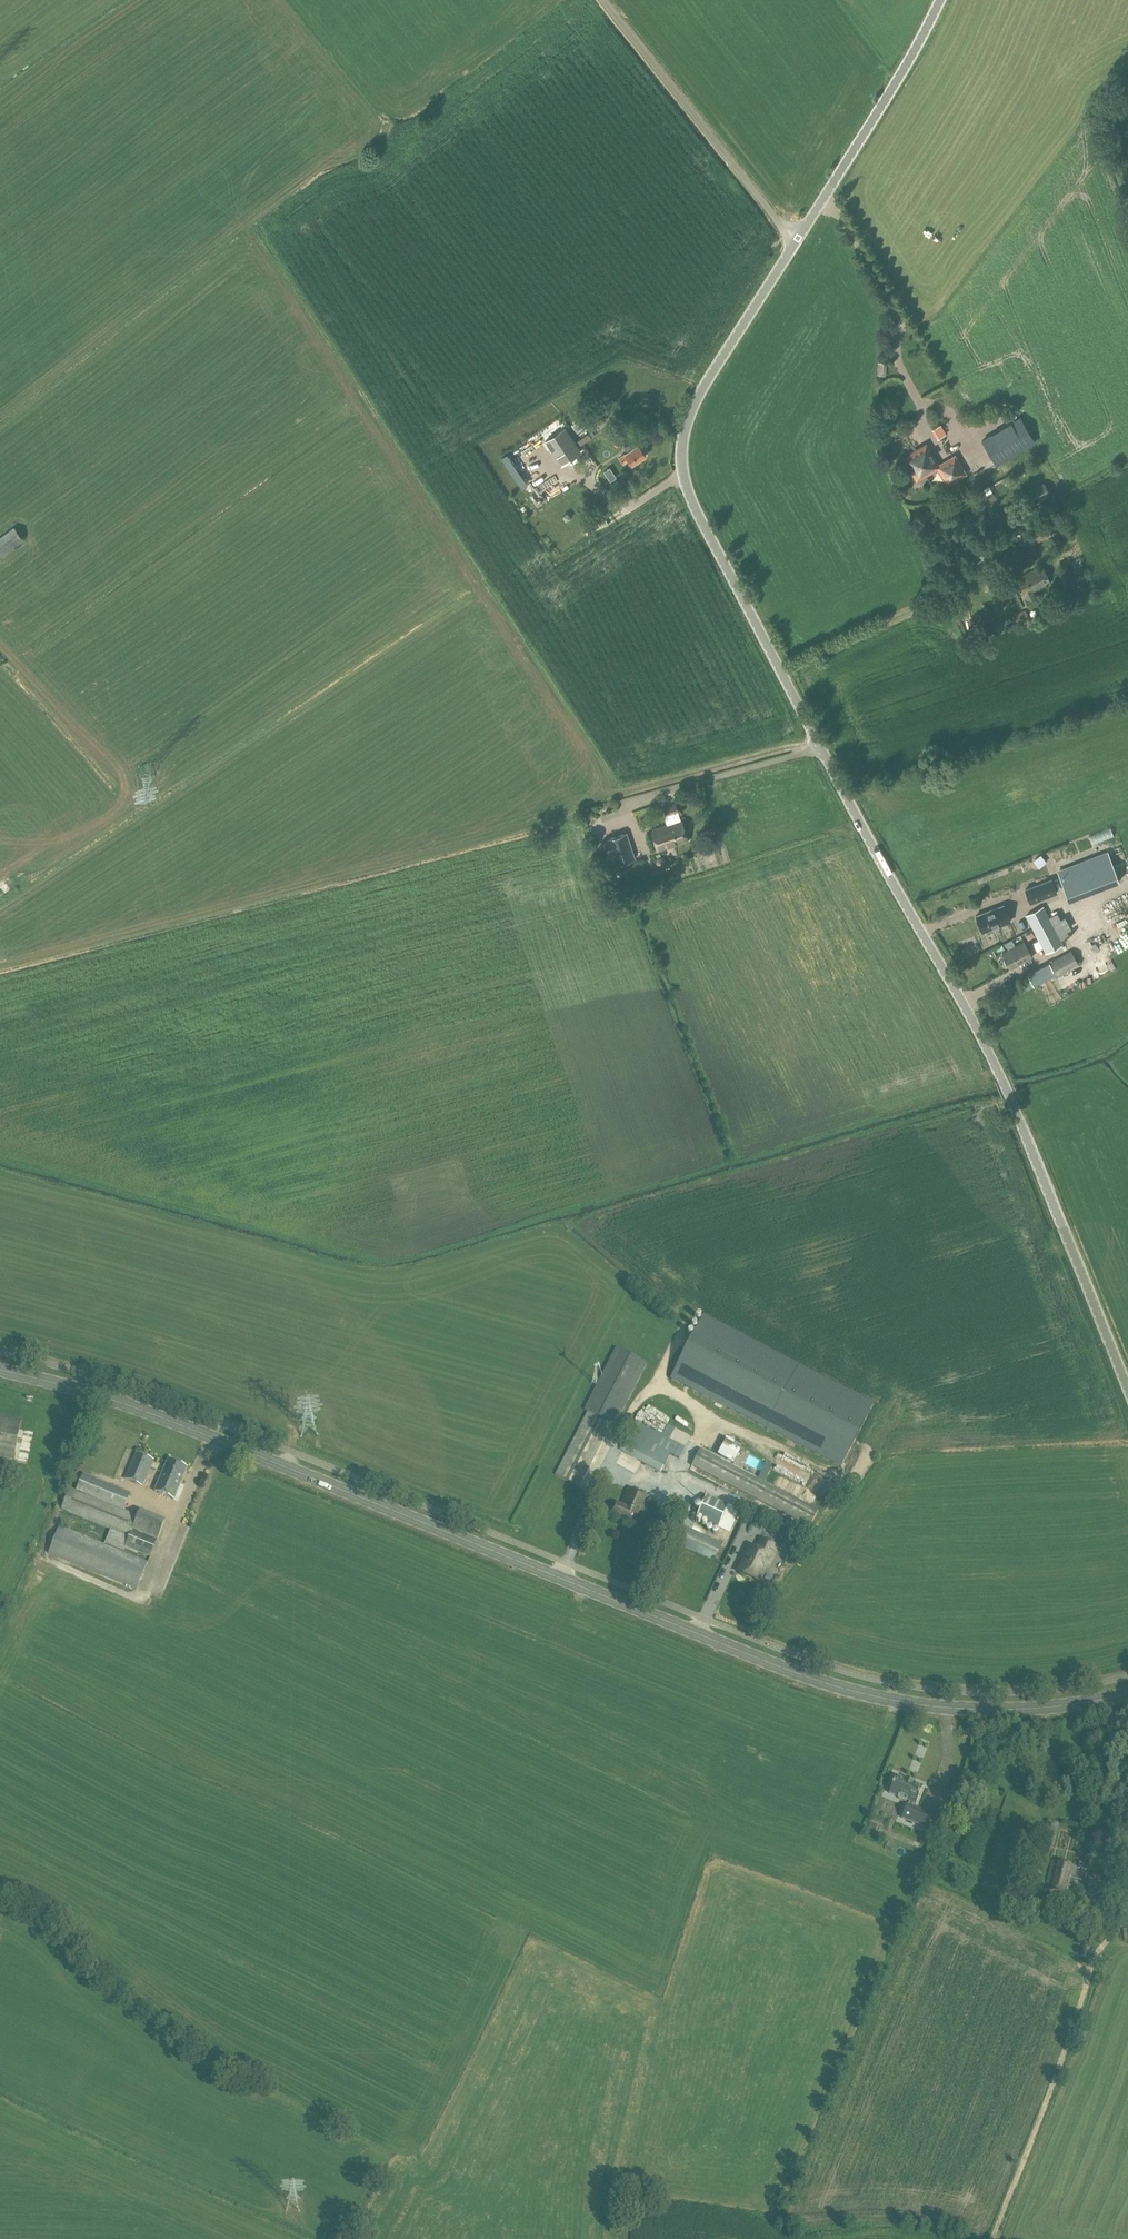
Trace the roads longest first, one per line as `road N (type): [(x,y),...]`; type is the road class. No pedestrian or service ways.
road 1 (tertiary): [(1127,1391),(972,1020),(690,498),(682,450),(688,418),(795,242)]
road 2 (secondary): [(1127,1693),(1000,1710),(840,1688),(154,1414),(0,1371)]
road 3 (unclassified): [(795,242),(610,0)]
road 4 (tertiary): [(795,242),(941,0)]

